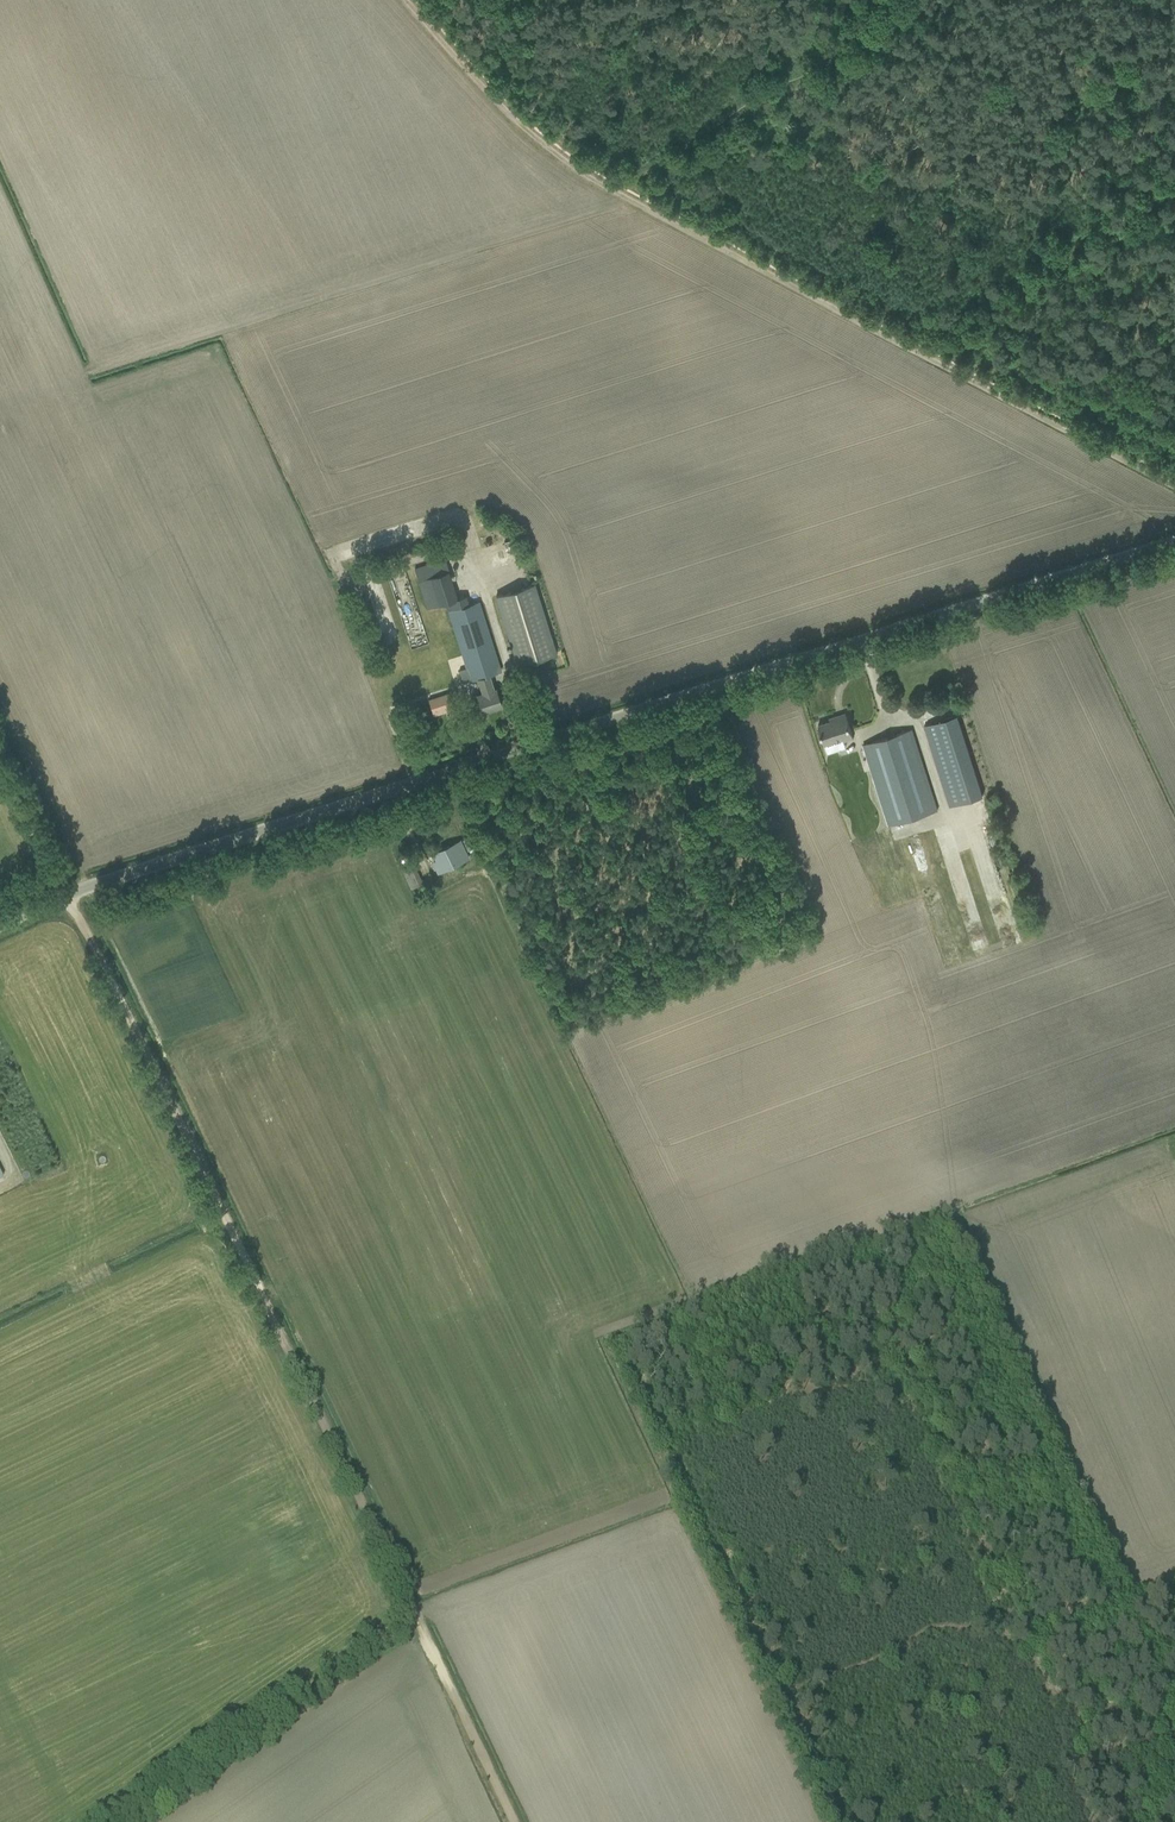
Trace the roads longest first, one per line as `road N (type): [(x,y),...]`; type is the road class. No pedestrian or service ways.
road 1 (unclassified): [(0,931),(99,883),(788,672),(973,604),(1174,543)]
road 2 (track): [(66,897),(163,1080),(514,1821)]
road 3 (track): [(406,0),(486,88),(583,170),(1174,487)]

